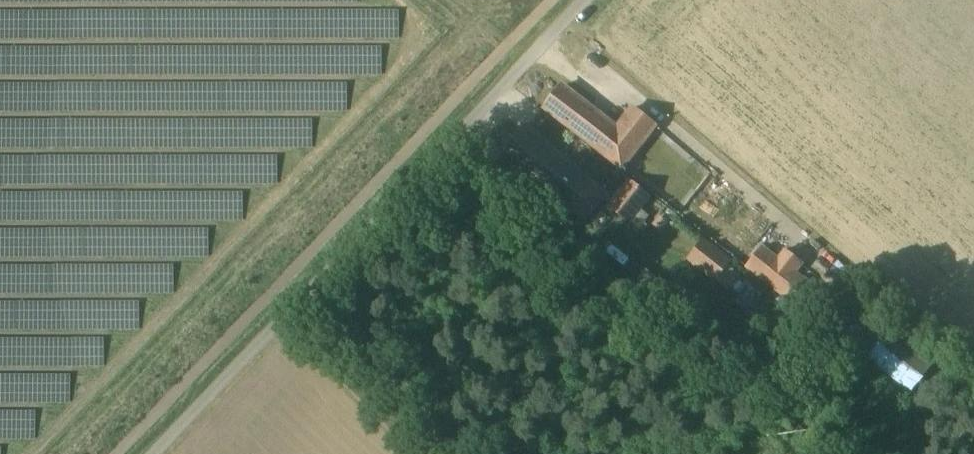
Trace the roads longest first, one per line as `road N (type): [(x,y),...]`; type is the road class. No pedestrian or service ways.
road 1 (track): [(280,326),(590,0)]
road 2 (track): [(280,326),(410,453)]
road 3 (unclassified): [(156,453),(280,326)]

